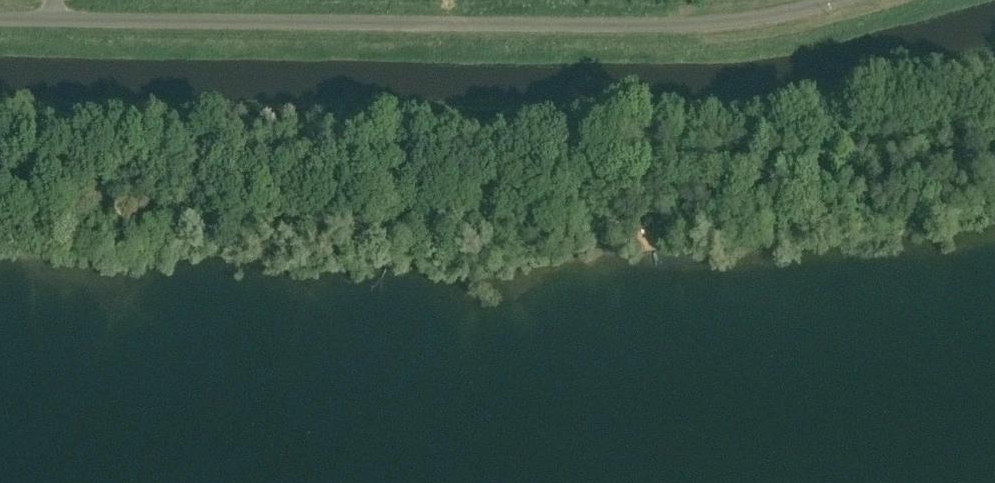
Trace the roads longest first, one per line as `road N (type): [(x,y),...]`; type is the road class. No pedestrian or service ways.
road 1 (unclassified): [(0,21),(691,26),(850,0)]

